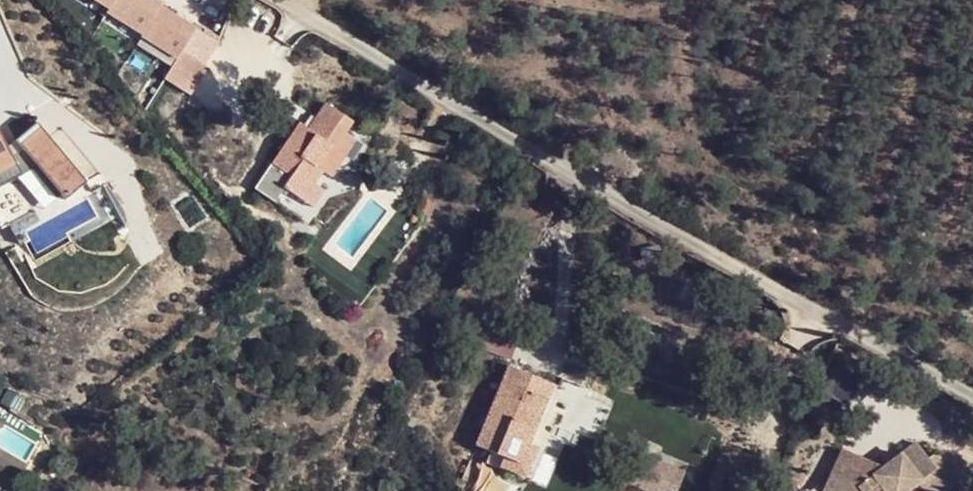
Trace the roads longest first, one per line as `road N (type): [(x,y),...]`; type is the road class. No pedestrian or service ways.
road 1 (residential): [(972,406),(570,180)]
road 2 (residential): [(570,180),(271,0)]
road 3 (residential): [(570,180),(555,368)]

